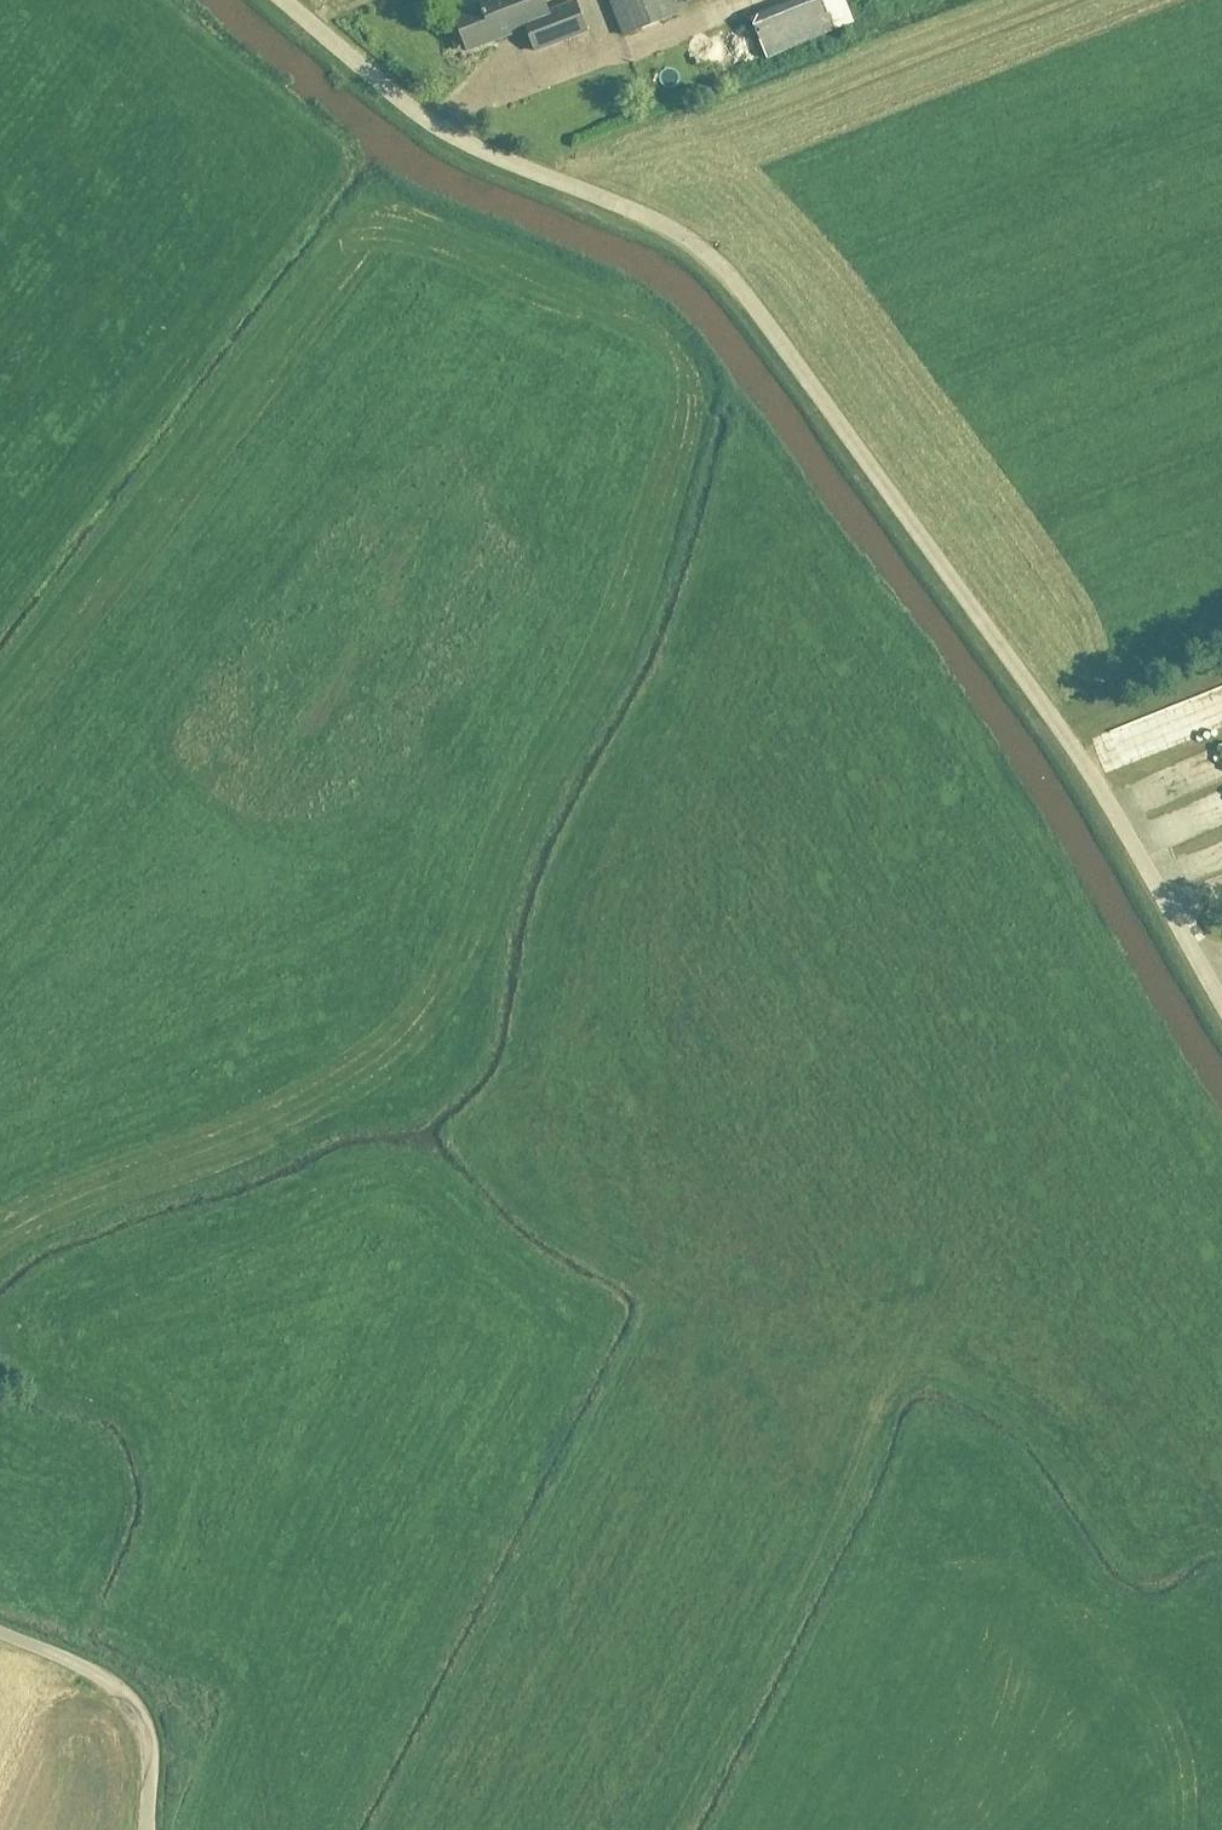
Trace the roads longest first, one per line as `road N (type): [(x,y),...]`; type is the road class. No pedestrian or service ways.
road 1 (unclassified): [(1221,985),(950,584),(720,279),(664,231),(493,174),(283,0)]
road 2 (unclassified): [(144,1829),(148,1762),(135,1708),(77,1662),(0,1634)]

